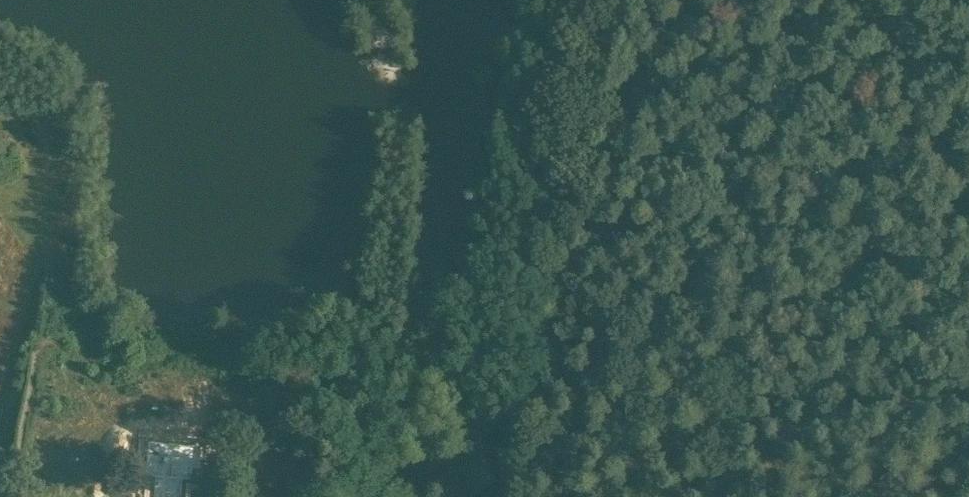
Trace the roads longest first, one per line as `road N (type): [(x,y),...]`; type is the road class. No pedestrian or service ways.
road 1 (track): [(599,0),(548,496)]

